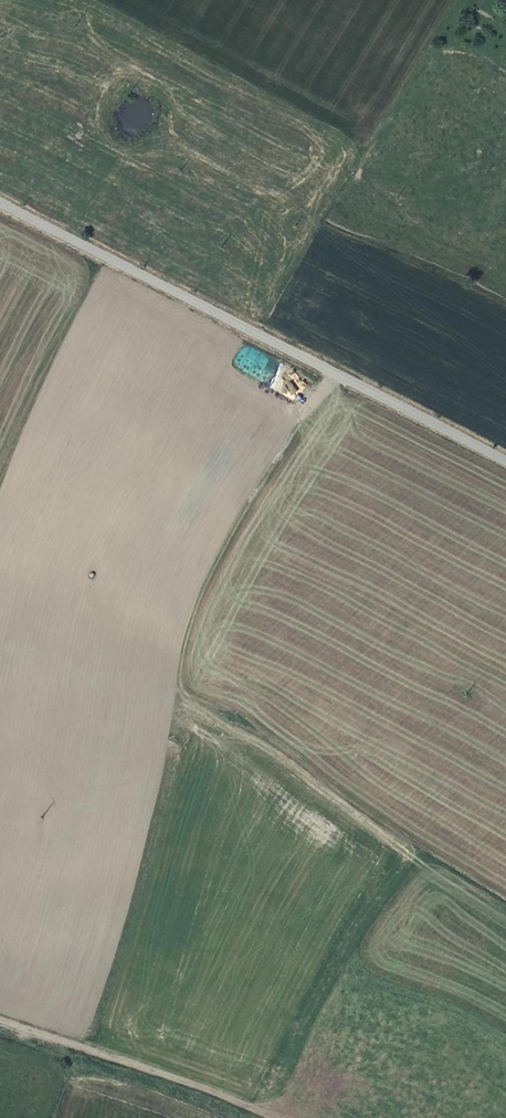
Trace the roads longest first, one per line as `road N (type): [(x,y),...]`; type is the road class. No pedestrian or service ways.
road 1 (unclassified): [(505,461),(0,204)]

